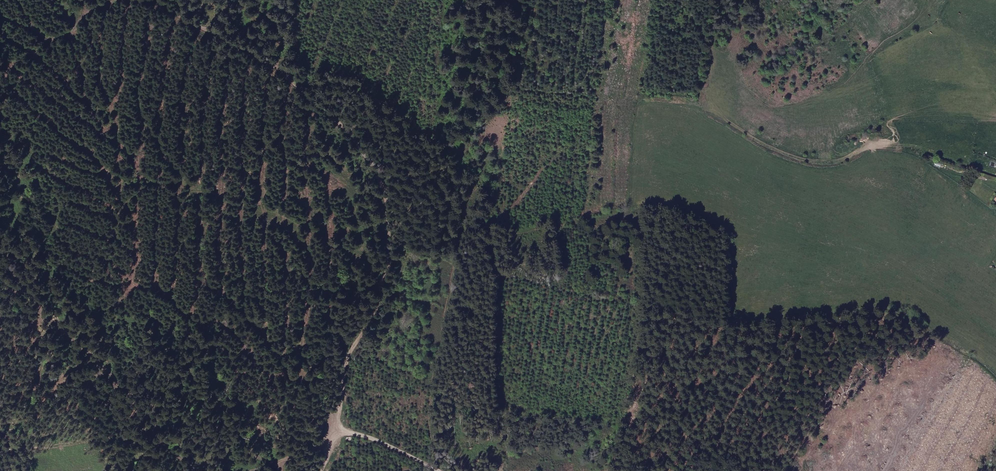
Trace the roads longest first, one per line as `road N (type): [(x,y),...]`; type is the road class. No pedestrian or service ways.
road 1 (track): [(166,0),(313,99),(385,196),(382,282),(347,358),(341,433)]
road 2 (track): [(791,470),(682,457),(612,470)]
road 3 (track): [(319,470),(331,436),(357,433),(438,470)]

